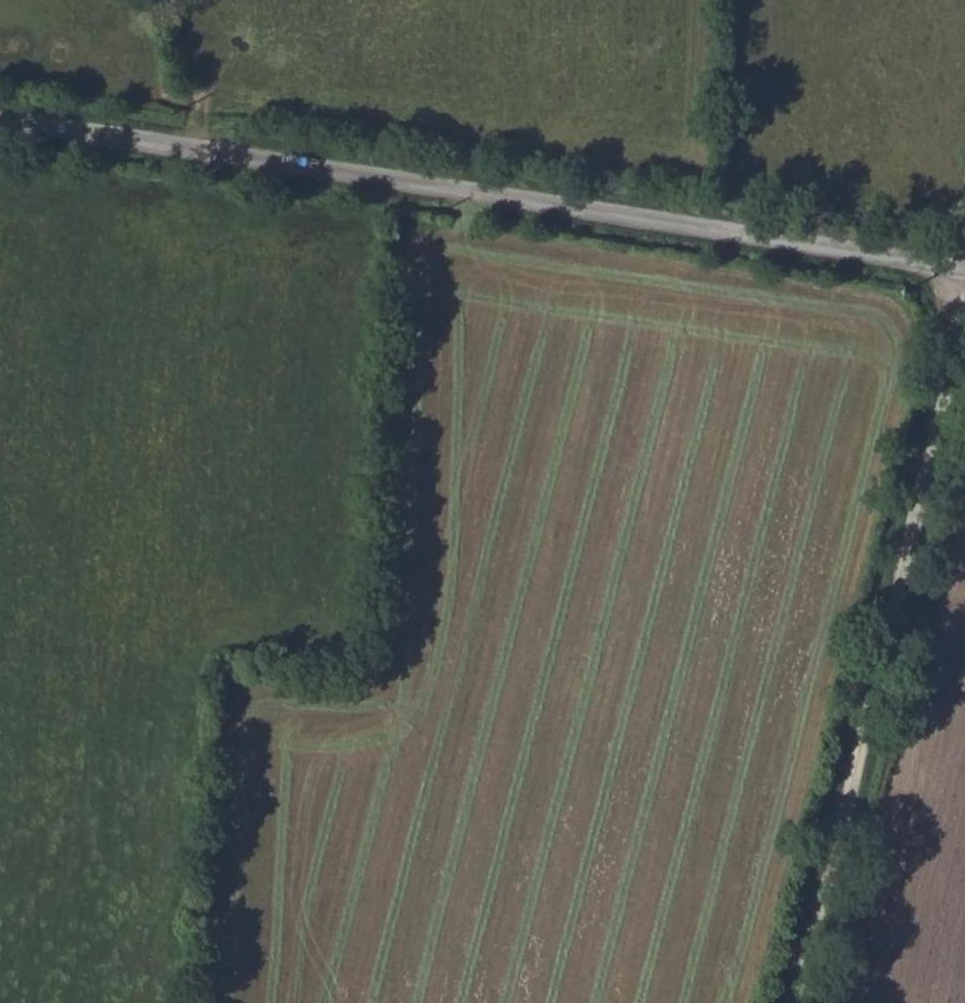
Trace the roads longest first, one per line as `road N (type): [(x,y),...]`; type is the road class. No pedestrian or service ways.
road 1 (unclassified): [(0,118),(964,272)]
road 2 (track): [(800,1002),(919,508),(962,272)]

